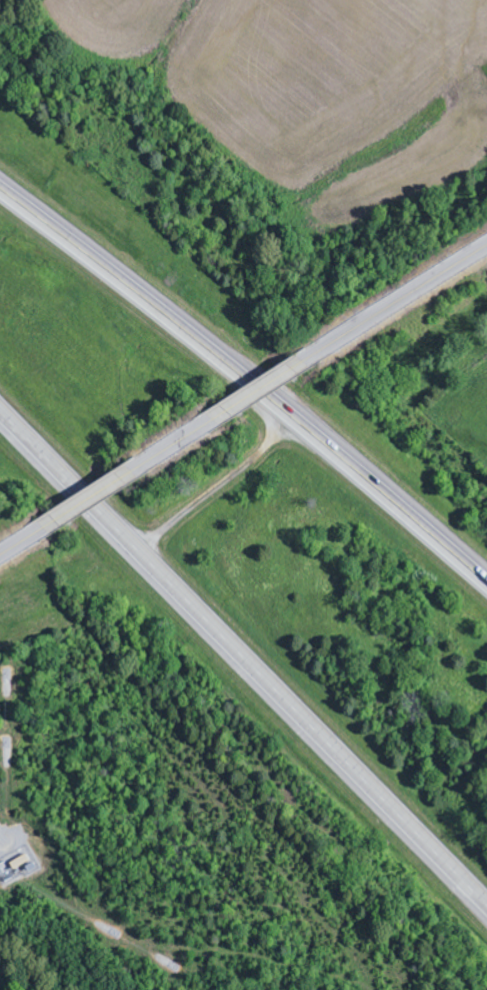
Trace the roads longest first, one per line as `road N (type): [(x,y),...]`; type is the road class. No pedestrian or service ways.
road 1 (motorway): [(0,413),(486,907)]
road 2 (motorway): [(486,584),(281,409),(0,190)]
road 3 (secondary): [(309,354),(486,251)]

